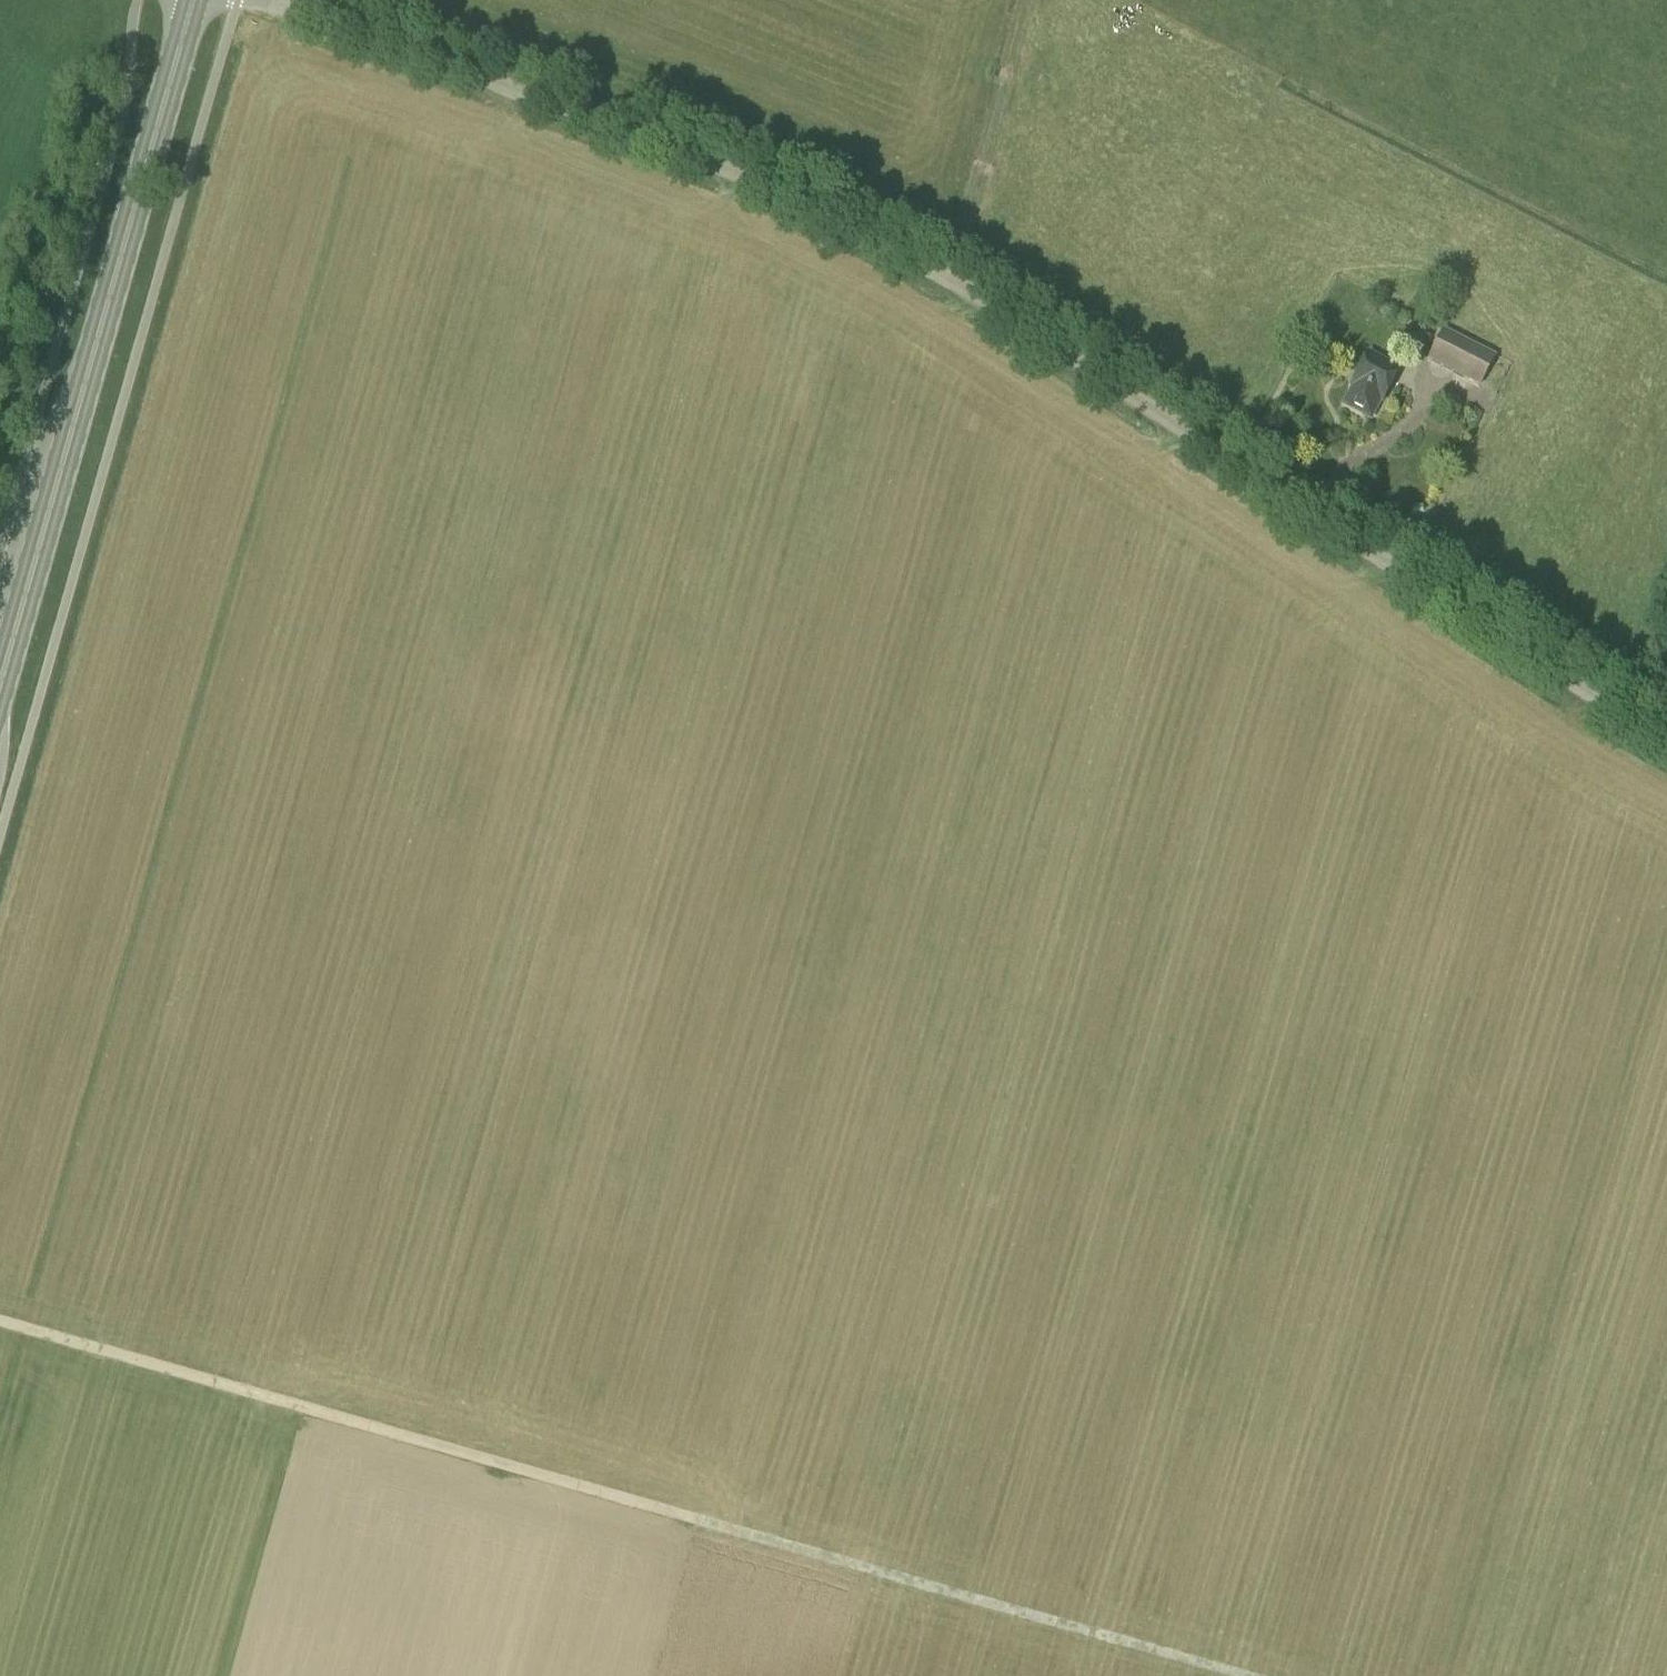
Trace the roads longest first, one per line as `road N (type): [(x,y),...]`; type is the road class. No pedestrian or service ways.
road 1 (unclassified): [(1666,741),(907,255),(767,187),(264,0)]
road 2 (track): [(1245,1675),(0,1325)]
road 3 (primary): [(0,703),(199,0)]

